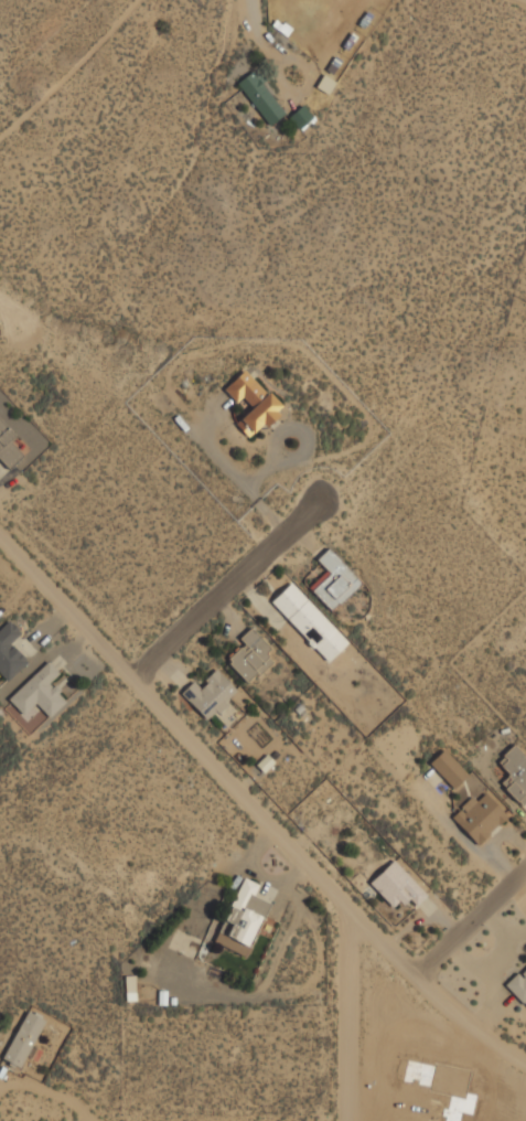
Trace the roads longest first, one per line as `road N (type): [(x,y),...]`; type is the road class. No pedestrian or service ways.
road 1 (residential): [(0,543),(354,920),(412,976),(525,1063)]
road 2 (residential): [(130,676),(315,499)]
road 3 (residential): [(345,1120),(354,920)]
road 4 (residential): [(412,976),(525,866)]

